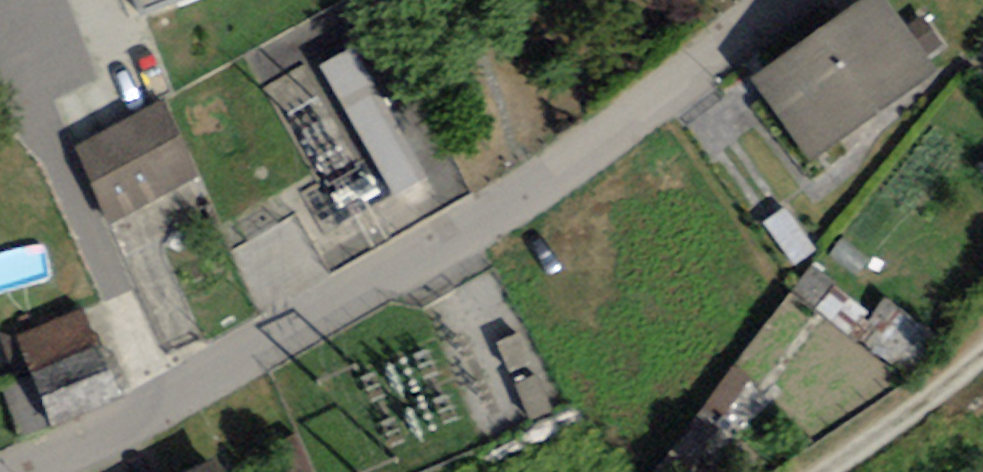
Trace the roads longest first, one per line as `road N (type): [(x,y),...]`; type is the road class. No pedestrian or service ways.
road 1 (residential): [(774,0),(484,220),(160,405),(20,471)]
road 2 (track): [(982,357),(823,471)]

